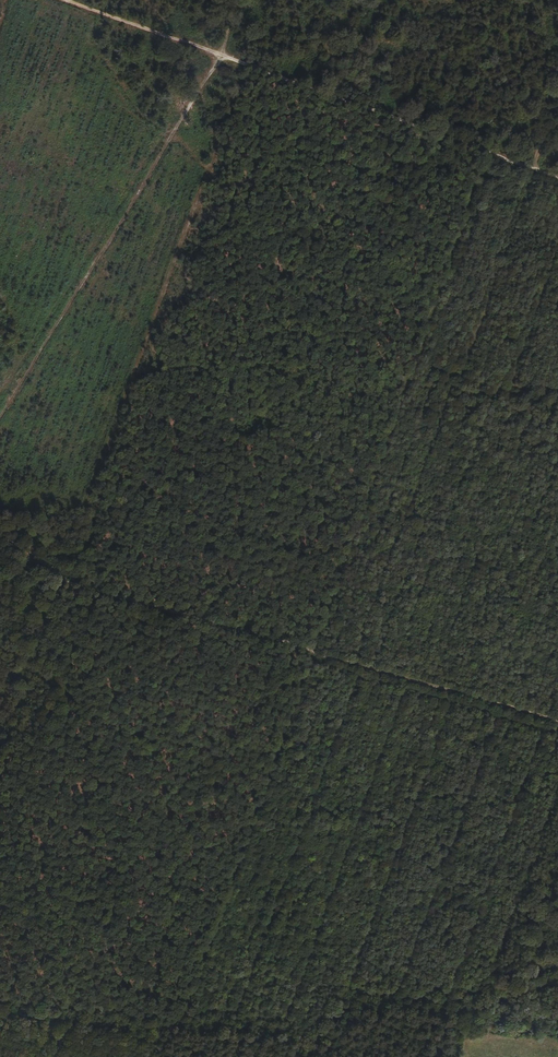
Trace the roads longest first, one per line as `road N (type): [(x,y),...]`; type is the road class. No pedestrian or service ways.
road 1 (track): [(557,722),(0,567)]
road 2 (track): [(66,0),(557,176)]

